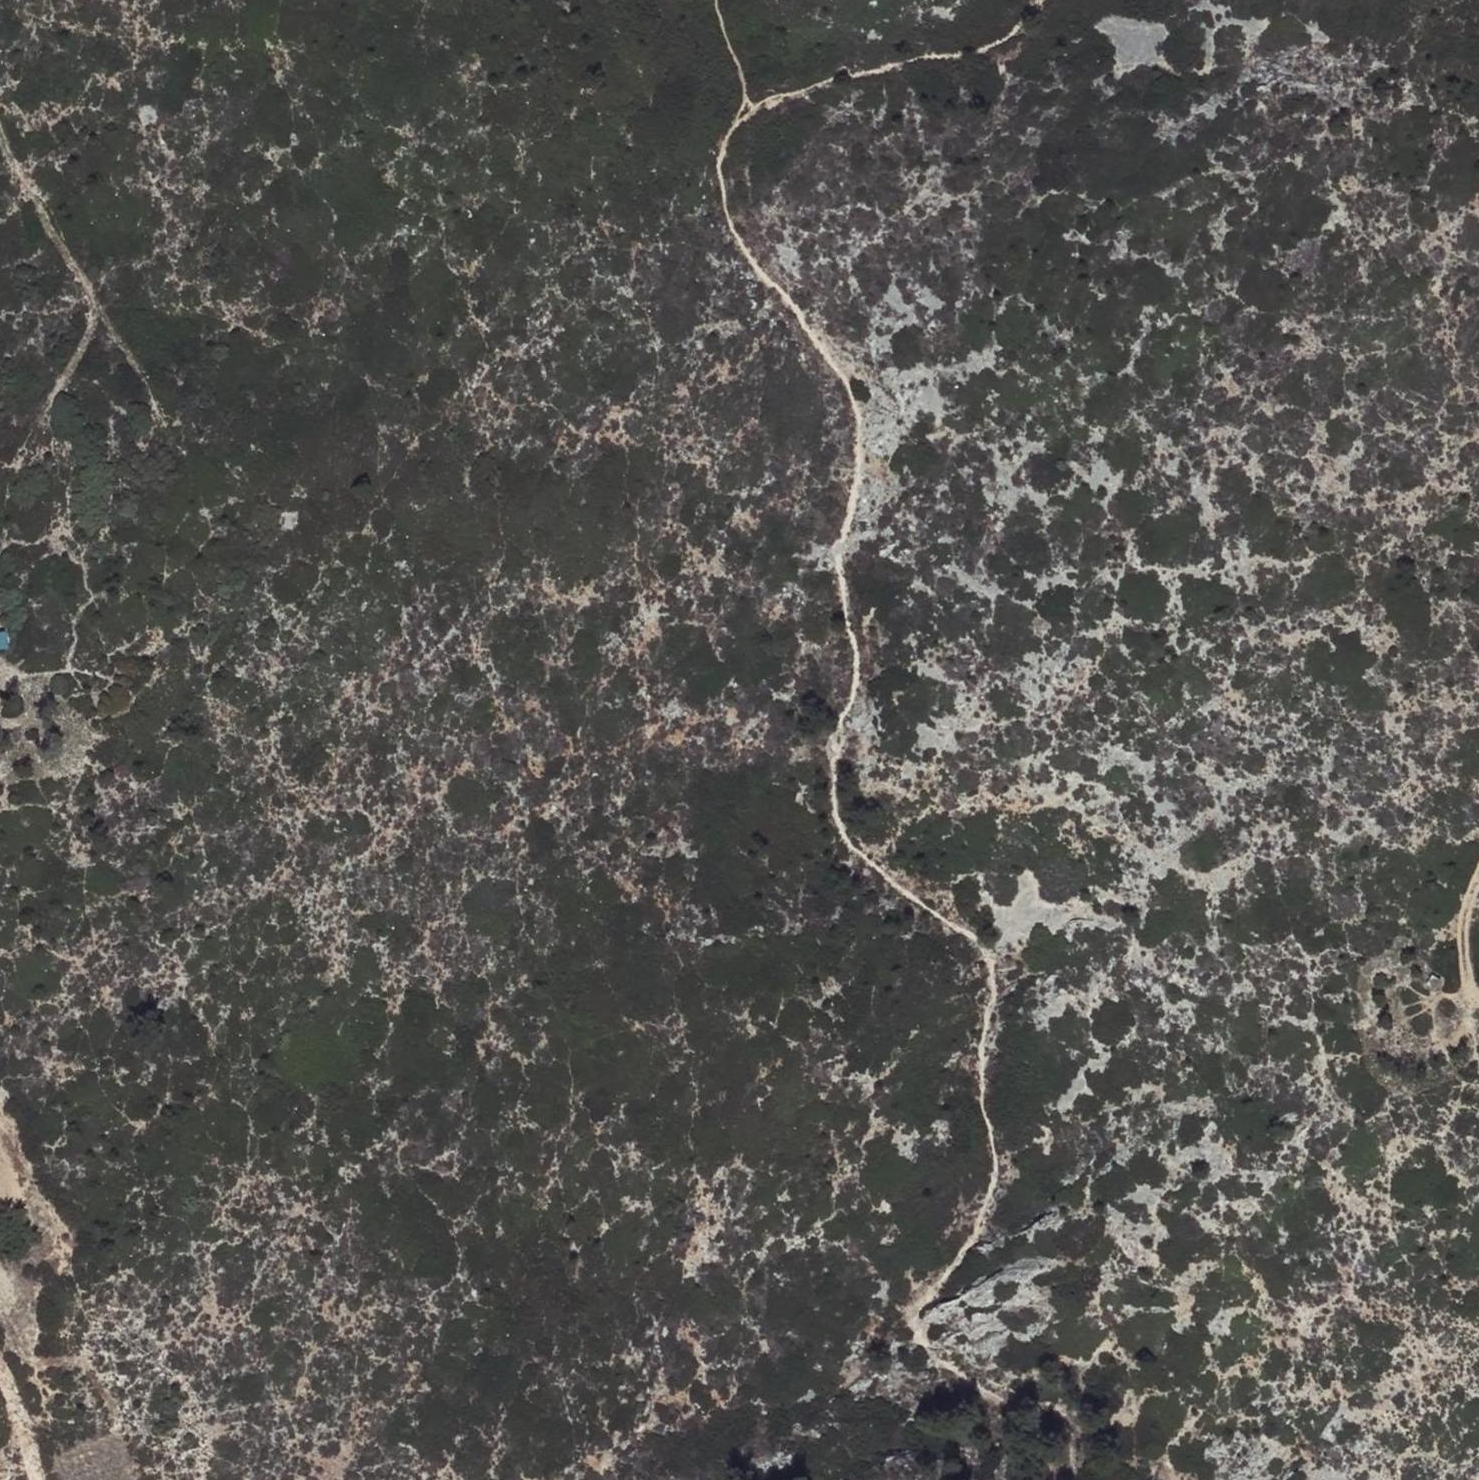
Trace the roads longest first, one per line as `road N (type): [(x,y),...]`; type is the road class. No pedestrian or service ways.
road 1 (track): [(1478,871),(1454,957),(1478,1010)]
road 2 (track): [(0,1362),(37,1479)]

